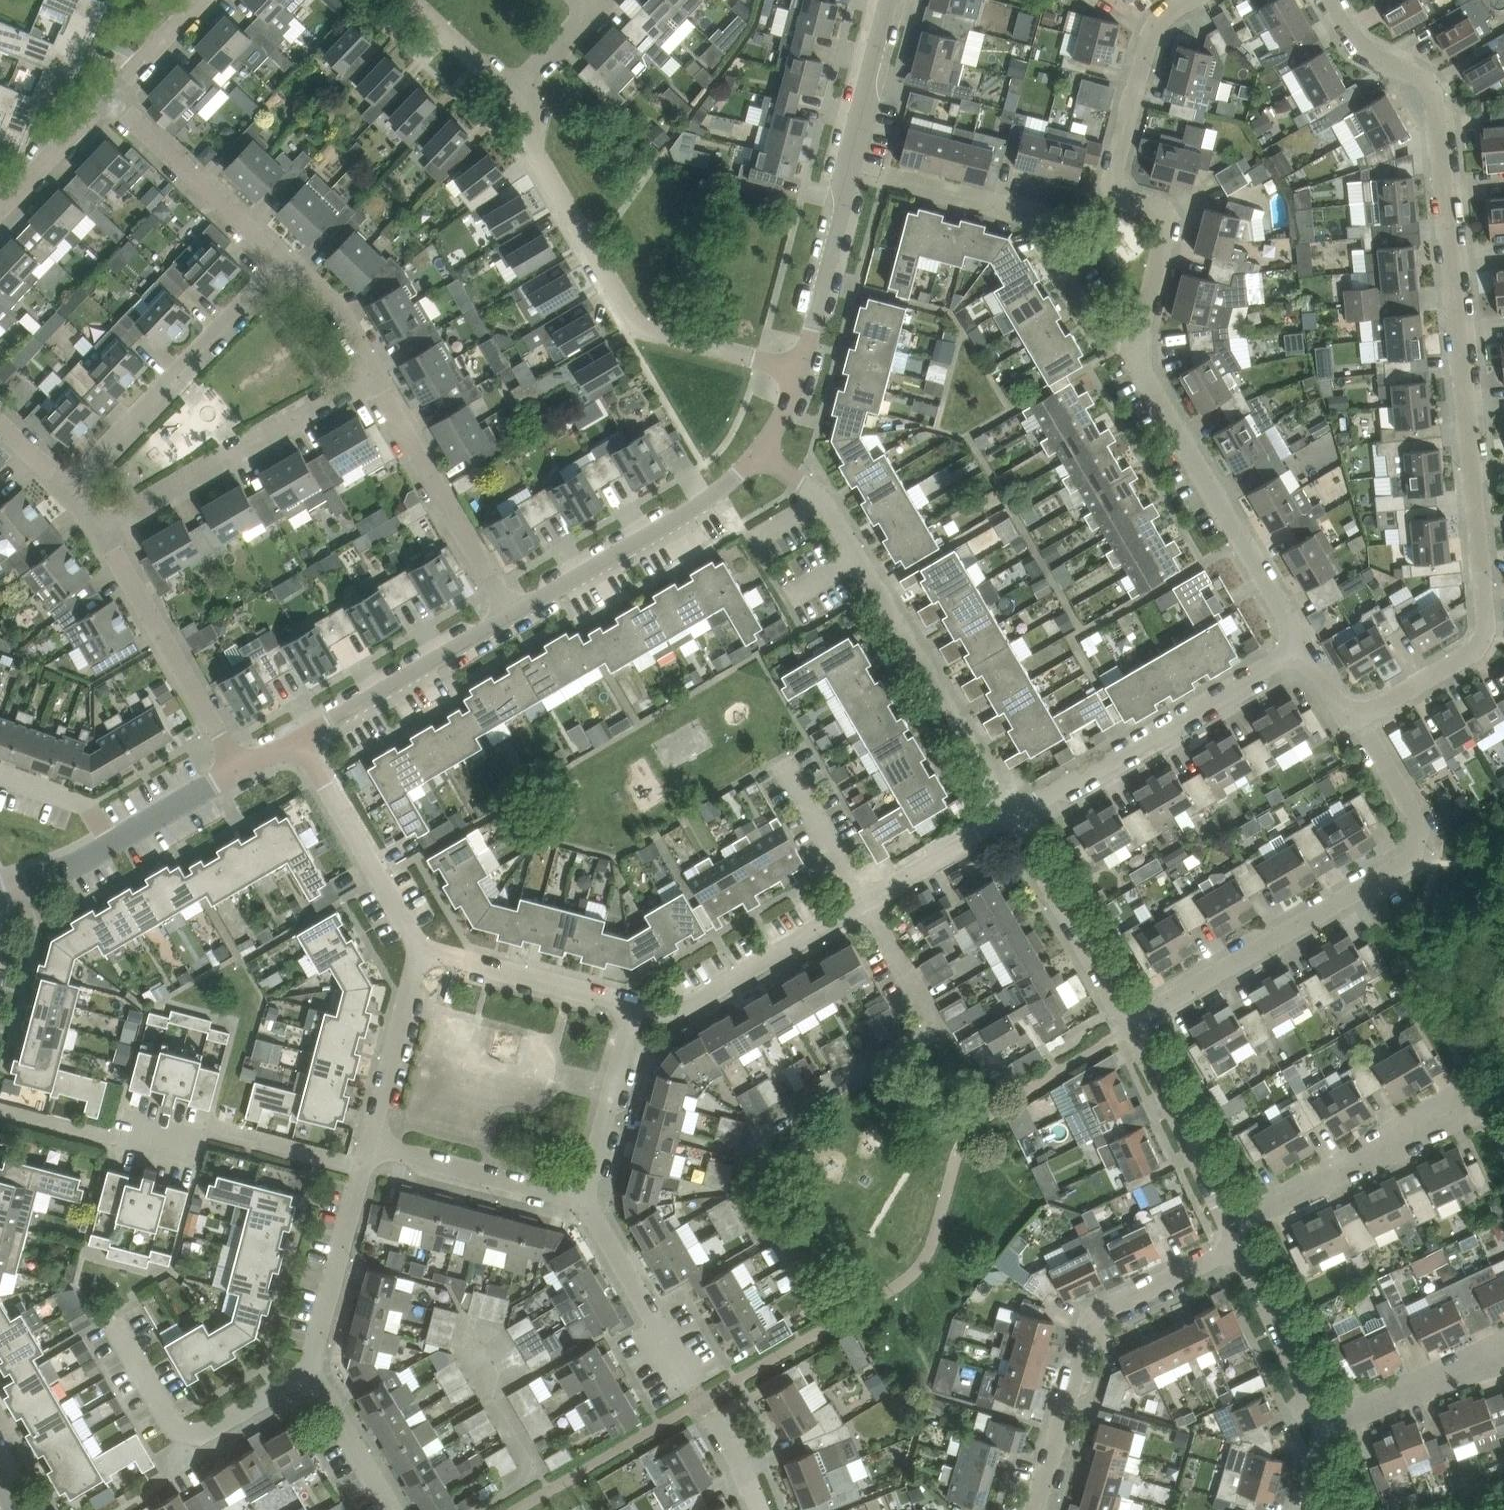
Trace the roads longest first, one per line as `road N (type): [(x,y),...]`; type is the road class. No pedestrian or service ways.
road 1 (residential): [(1360,720),(1482,644),(1487,619),(1433,94),(1355,40),(1332,0)]
road 2 (residential): [(1133,1026),(1415,856),(1423,829),(1360,720)]
road 3 (residential): [(1010,819),(823,499),(764,450)]
road 4 (residential): [(800,368),(639,327),(534,150),(540,113),(517,92)]
road 5 (residential): [(1010,819),(681,1010),(634,1006)]
road 6 (residential): [(1138,346),(1169,216),(1125,202),(1112,177),(1156,19),(1191,0)]
road 7 (residential): [(363,1170),(170,1118),(161,1152),(0,1110)]
road 8 (tertiary): [(800,368),(894,0)]
road 9 (residential): [(1036,1509),(1093,1318),(1240,1245)]
road 10 (residential): [(1304,648),(1136,359),(1138,346)]
road 11 (residential): [(1010,819),(1304,648)]
road 12 (residential): [(1138,346),(1096,335),(1030,215),(885,177)]
road 13 (residential): [(101,534),(371,373)]
road 14 (residential): [(70,488),(287,261)]
road 15 (tertiary): [(512,612),(709,496),(764,450)]
road 16 (residential): [(512,612),(371,373)]
road 17 (residential): [(1230,1223),(1476,1098)]
road 18 (residential): [(238,770),(101,534)]
road 19 (residential): [(311,1372),(200,1436),(181,1432),(116,1325)]
road 20 (tertiary): [(0,884),(69,867),(238,770)]
road 21 (residential): [(421,951),(302,733)]
road 22 (tertiary): [(302,733),(512,612)]
road 23 (residential): [(1133,1026),(1010,819)]
road 24 (residential): [(287,261),(112,97)]
road 25 (residential): [(696,1388),(583,1199)]
road 26 (residential): [(634,1006),(421,951)]
road 27 (residential): [(1230,1223),(1133,1026)]
road 28 (residential): [(371,1144),(583,1199)]
road 29 (residential): [(311,1372),(363,1170)]
road 30 (residential): [(583,1199),(634,1006)]
road 31 (residential): [(421,951),(371,1144)]
road 32 (residential): [(1321,1426),(1240,1245)]
road 33 (residential): [(1321,1426),(1503,1351)]
road 34 (residential): [(0,214),(112,97)]
road 35 (residential): [(395,1509),(311,1372)]
road 36 (residential): [(371,373),(336,304),(287,261)]
road 37 (residential): [(517,92),(416,0)]
road 38 (residential): [(112,97),(204,0)]
road 39 (residential): [(517,92),(598,0)]

